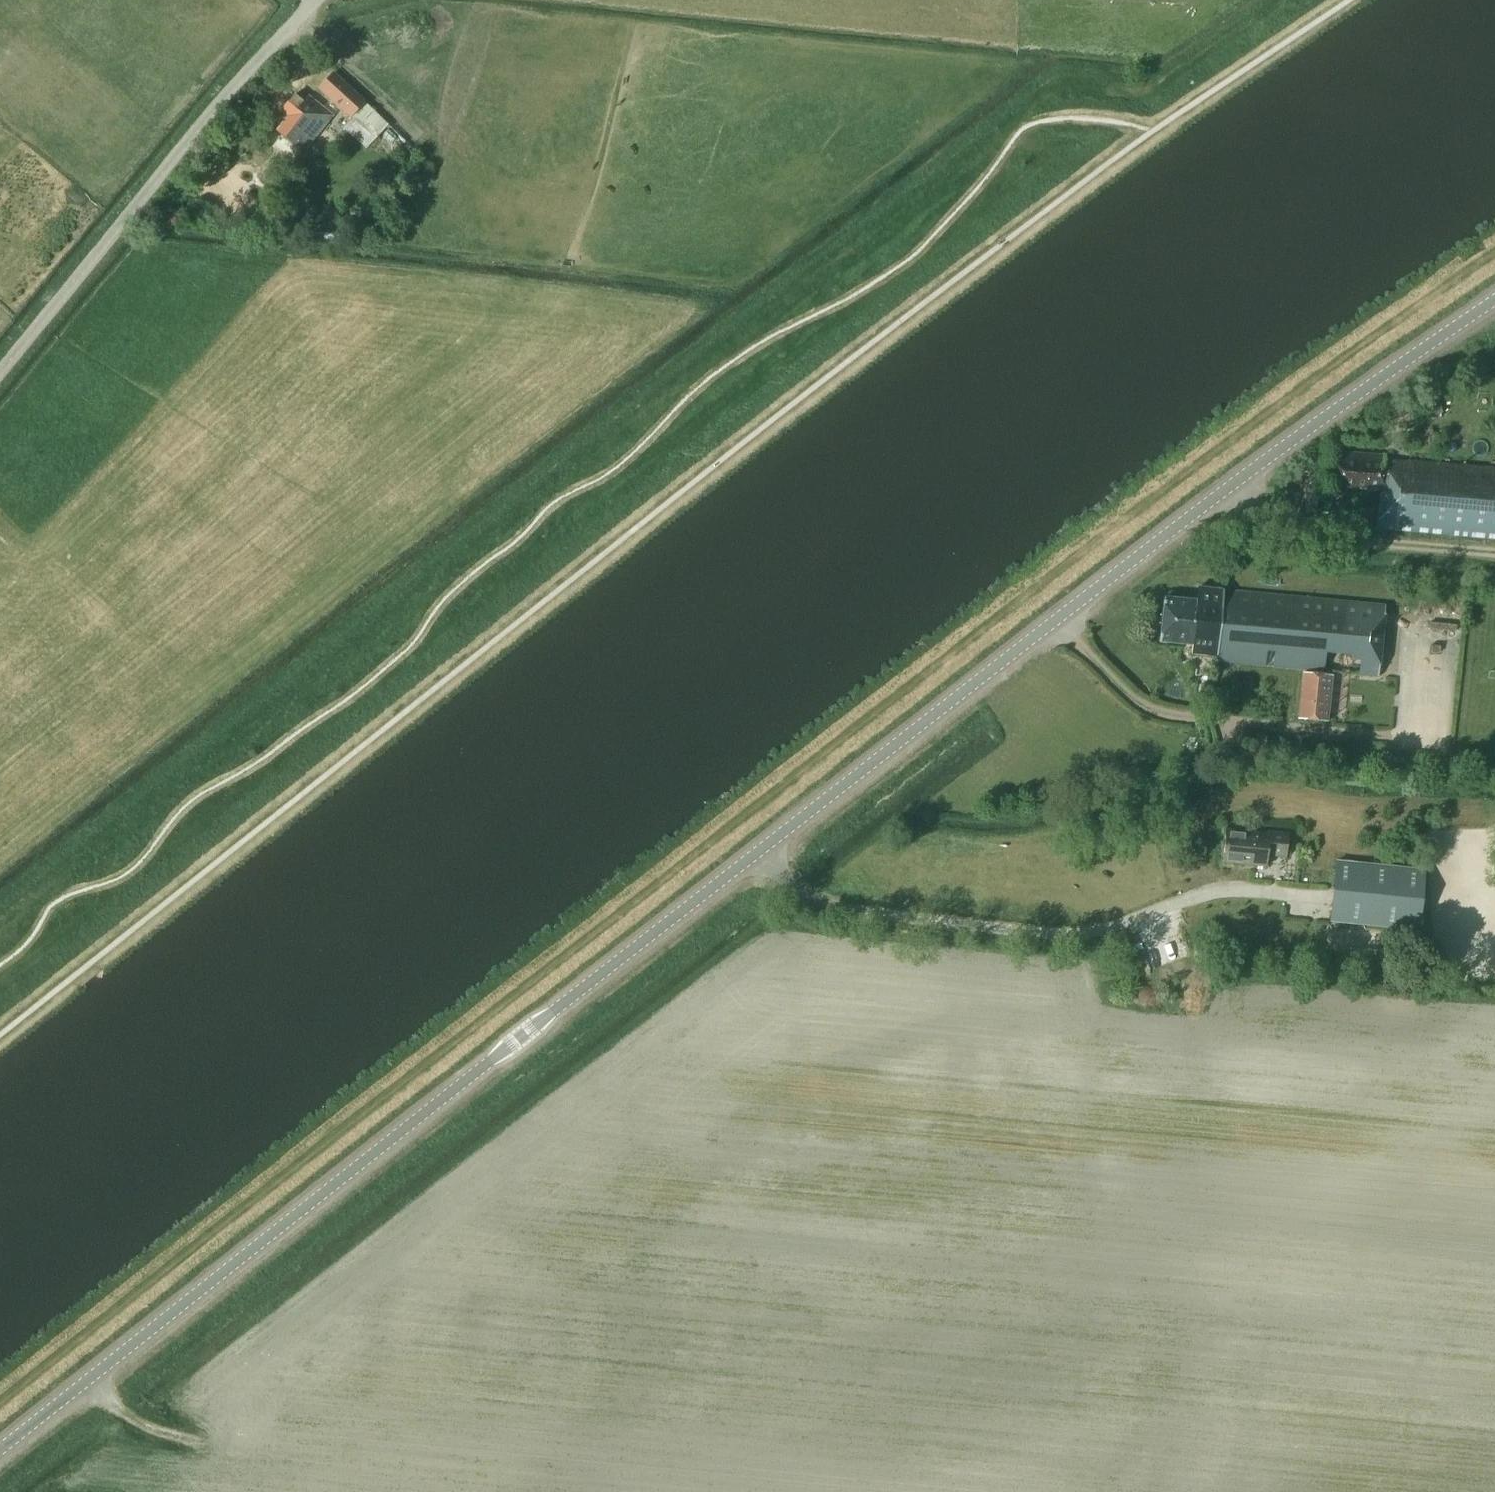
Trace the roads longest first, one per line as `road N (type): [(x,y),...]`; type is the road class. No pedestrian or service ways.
road 1 (tertiary): [(0,1447),(1056,619),(1494,295)]
road 2 (unclassified): [(0,377),(313,0)]
road 3 (track): [(1056,619),(1136,700),(1159,712),(1424,736)]
road 4 (track): [(1236,486),(1259,508),(1330,536),(1494,555)]

